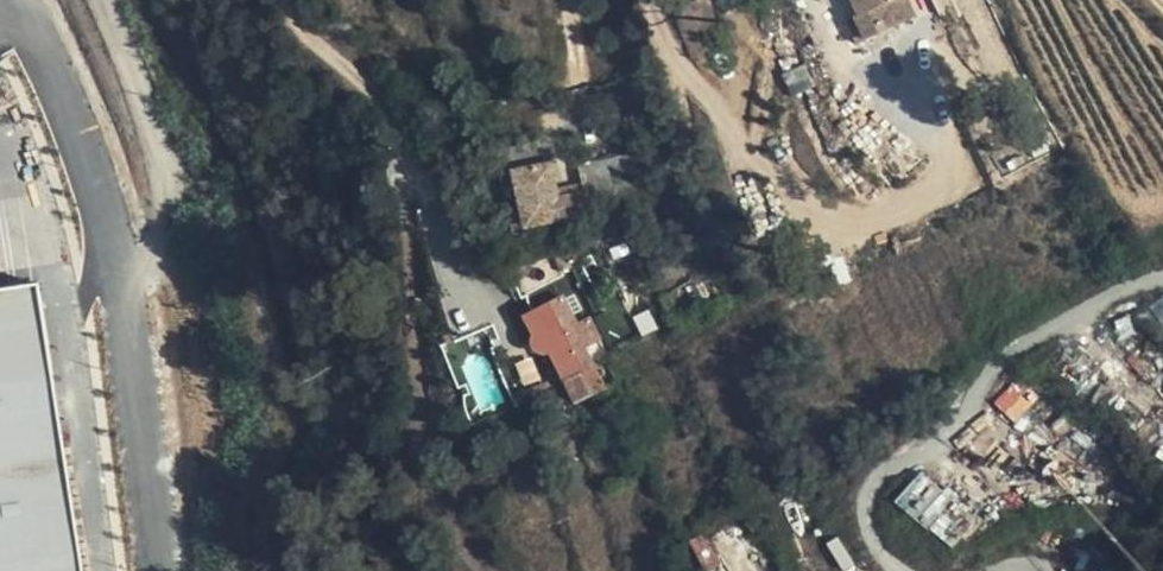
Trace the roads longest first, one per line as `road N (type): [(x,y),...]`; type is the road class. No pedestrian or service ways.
road 1 (unclassified): [(166,570),(107,234),(76,126),(10,0)]

